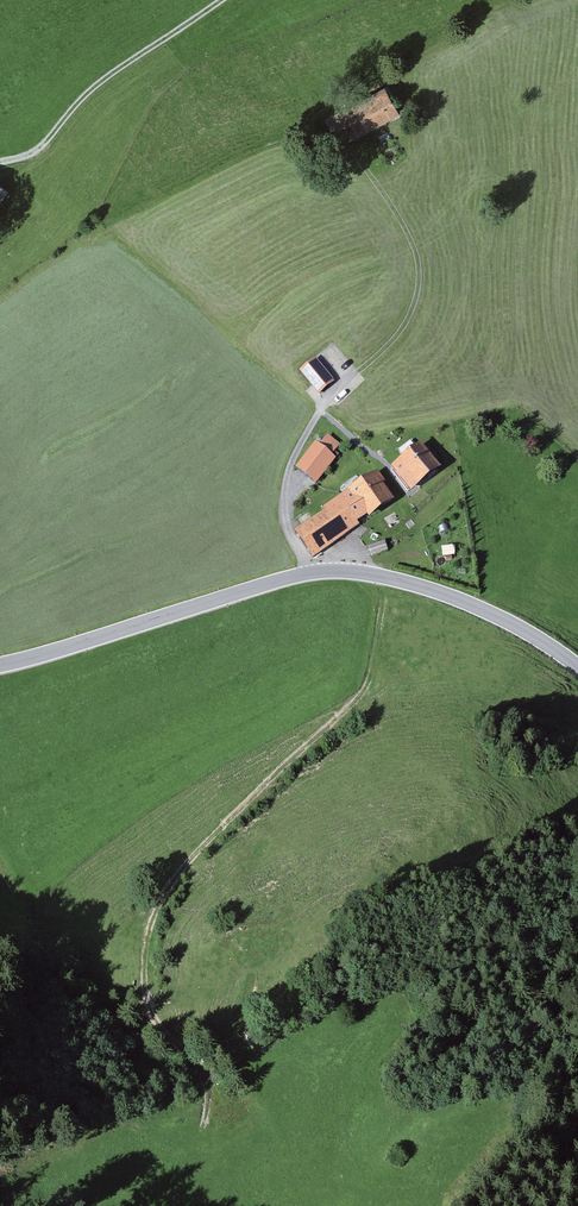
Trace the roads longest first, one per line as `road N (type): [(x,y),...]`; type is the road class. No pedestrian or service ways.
road 1 (track): [(386,576),(374,661),(356,699),(174,876),(146,927),(140,982),(205,1090),(199,1141),(206,1178),(197,1191),(100,1205)]
road 2 (tertiary): [(0,666),(282,578),(342,570),(386,576),(482,609),(577,668)]
road 3 (track): [(0,162),(39,151),(90,94),(224,0)]
road 4 (track): [(359,371),(405,324),(418,283),(407,233),(363,166)]

